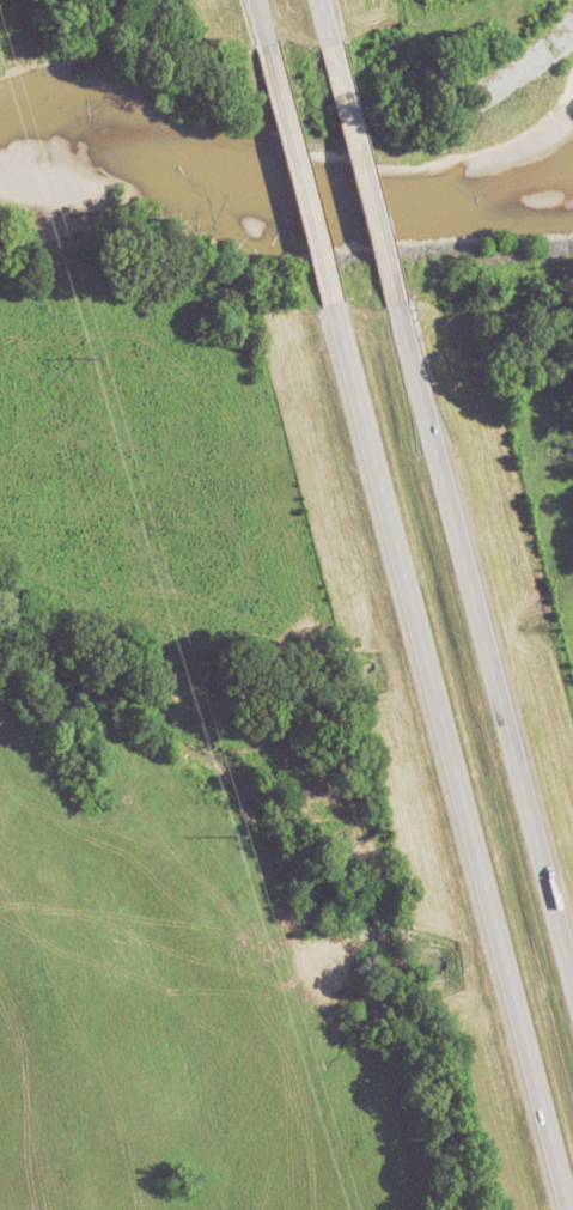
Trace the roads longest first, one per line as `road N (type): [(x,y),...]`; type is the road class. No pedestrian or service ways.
road 1 (motorway): [(331,302),(567,1209)]
road 2 (motorway): [(572,993),(396,303)]
road 3 (motorway): [(396,303),(330,43)]
road 4 (motorway): [(267,43),(331,302)]

